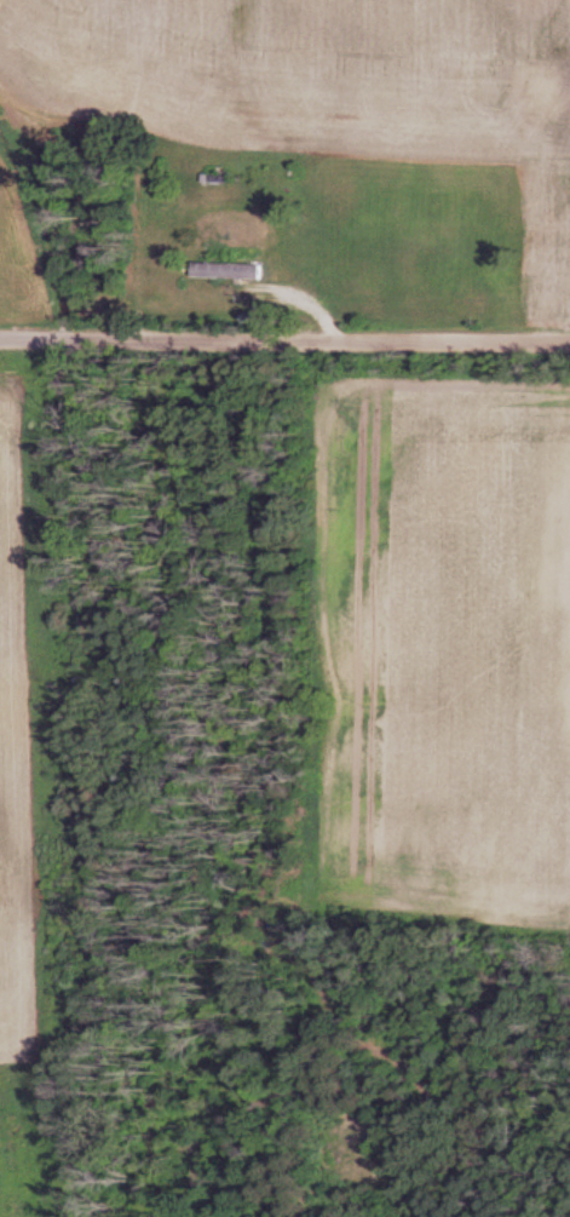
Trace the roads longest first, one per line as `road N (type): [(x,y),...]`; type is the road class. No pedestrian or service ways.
road 1 (residential): [(569,331),(0,326)]

